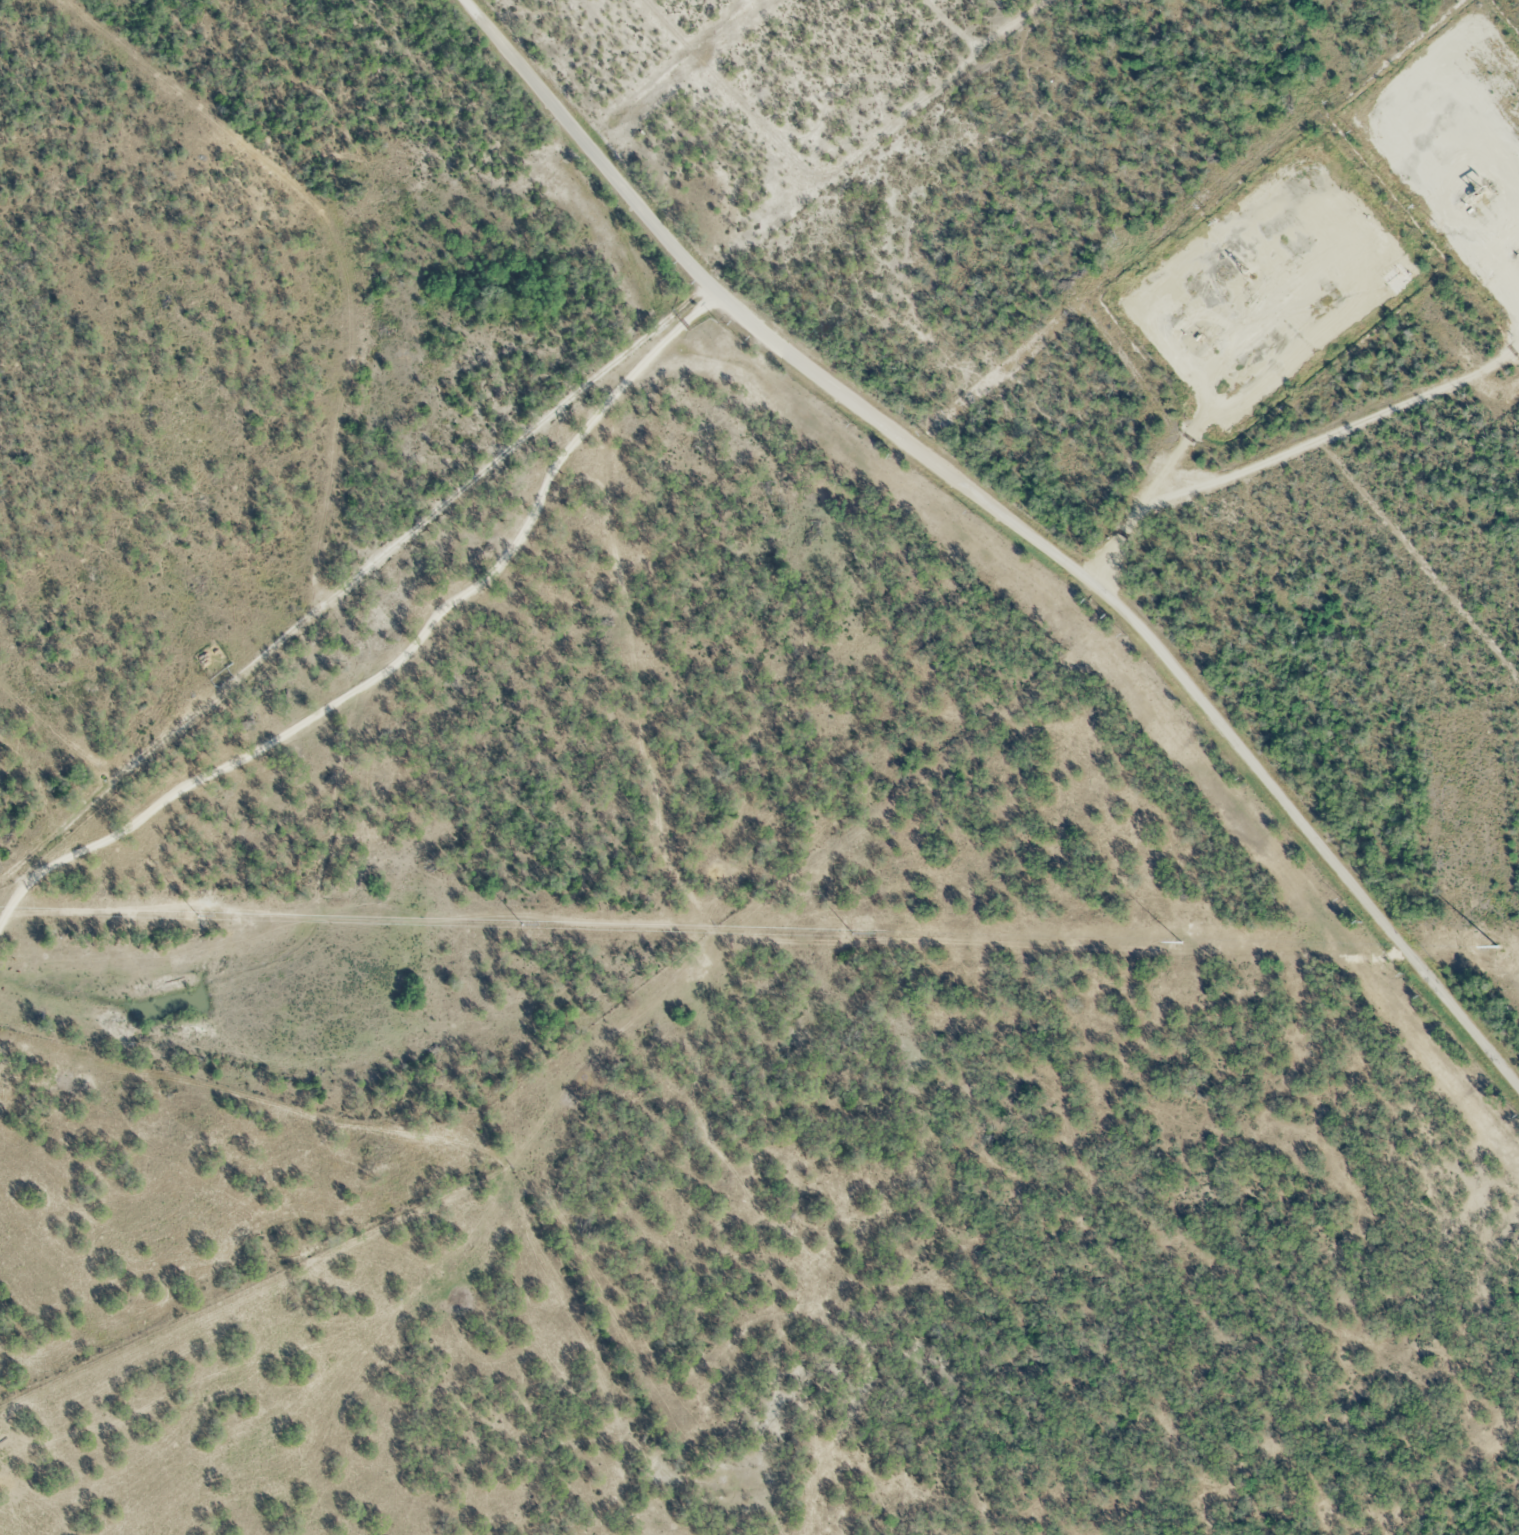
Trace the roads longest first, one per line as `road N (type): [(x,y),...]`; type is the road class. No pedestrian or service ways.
road 1 (residential): [(1518,1088),(1134,626),(639,229),(462,0)]
road 2 (residential): [(0,926),(12,898),(47,869),(133,828),(170,796),(414,659),(443,610),(502,566),(564,455),(715,293)]

